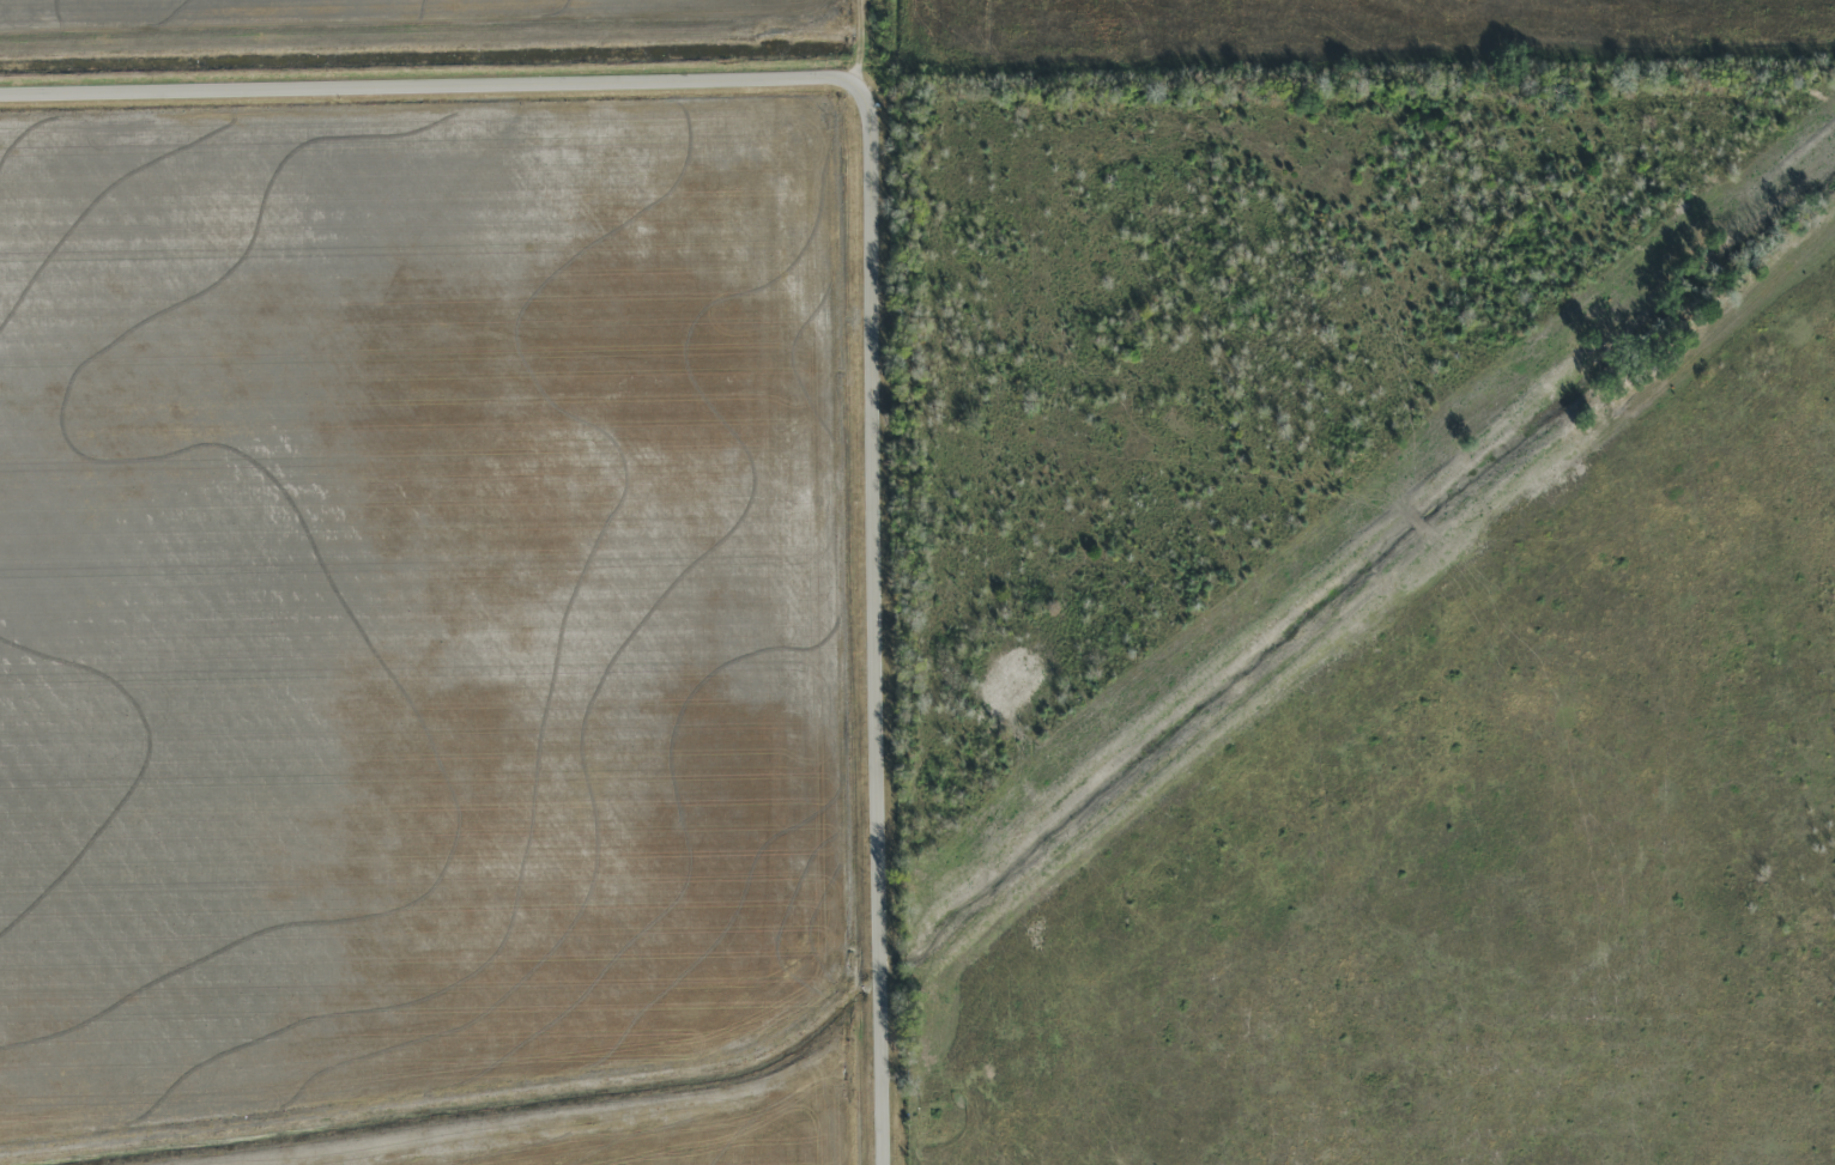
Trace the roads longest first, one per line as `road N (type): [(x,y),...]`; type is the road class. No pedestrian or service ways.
road 1 (tertiary): [(0,97),(838,79),(867,96),(887,1164)]

